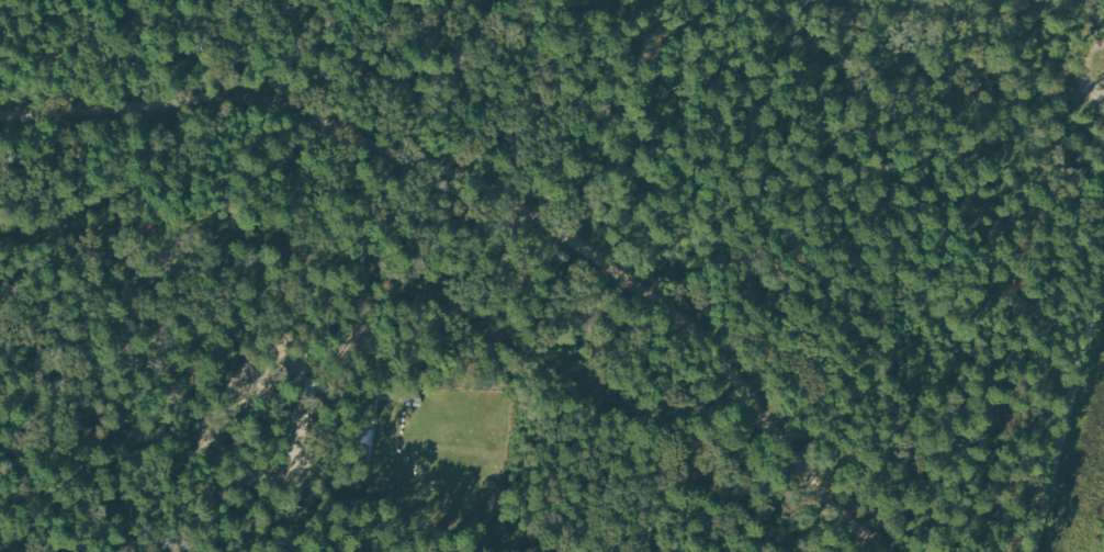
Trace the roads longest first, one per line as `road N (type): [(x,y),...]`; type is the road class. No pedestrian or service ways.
road 1 (residential): [(884,551),(692,325),(551,230),(262,103),(92,115),(0,107)]
road 2 (residential): [(1037,551),(1103,279)]

